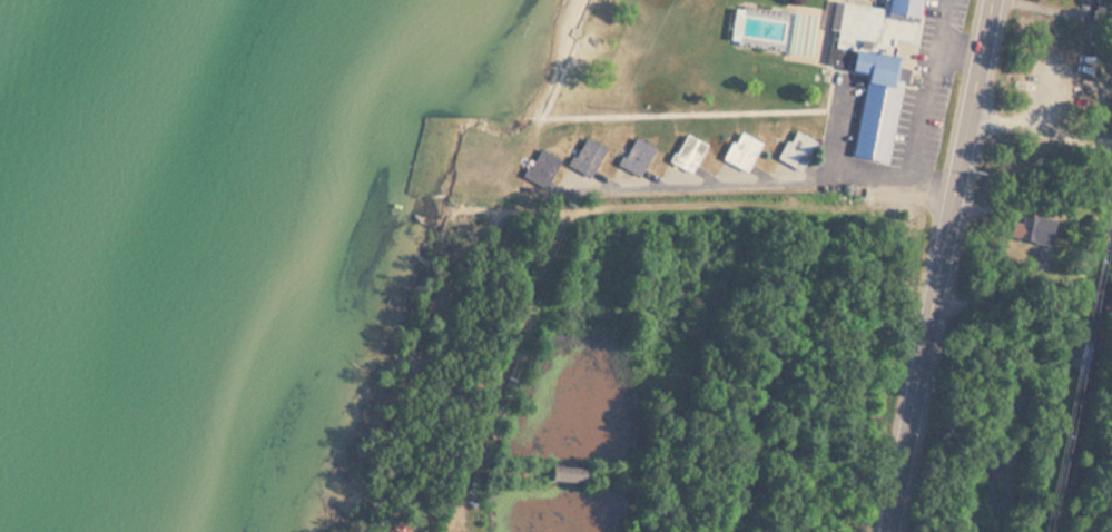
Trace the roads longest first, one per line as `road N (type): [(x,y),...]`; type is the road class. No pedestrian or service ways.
road 1 (primary): [(888,531),(993,0)]
road 2 (residential): [(952,199),(906,191),(434,205)]
road 3 (residential): [(573,204),(425,531)]
road 4 (residential): [(970,117),(1111,139)]

